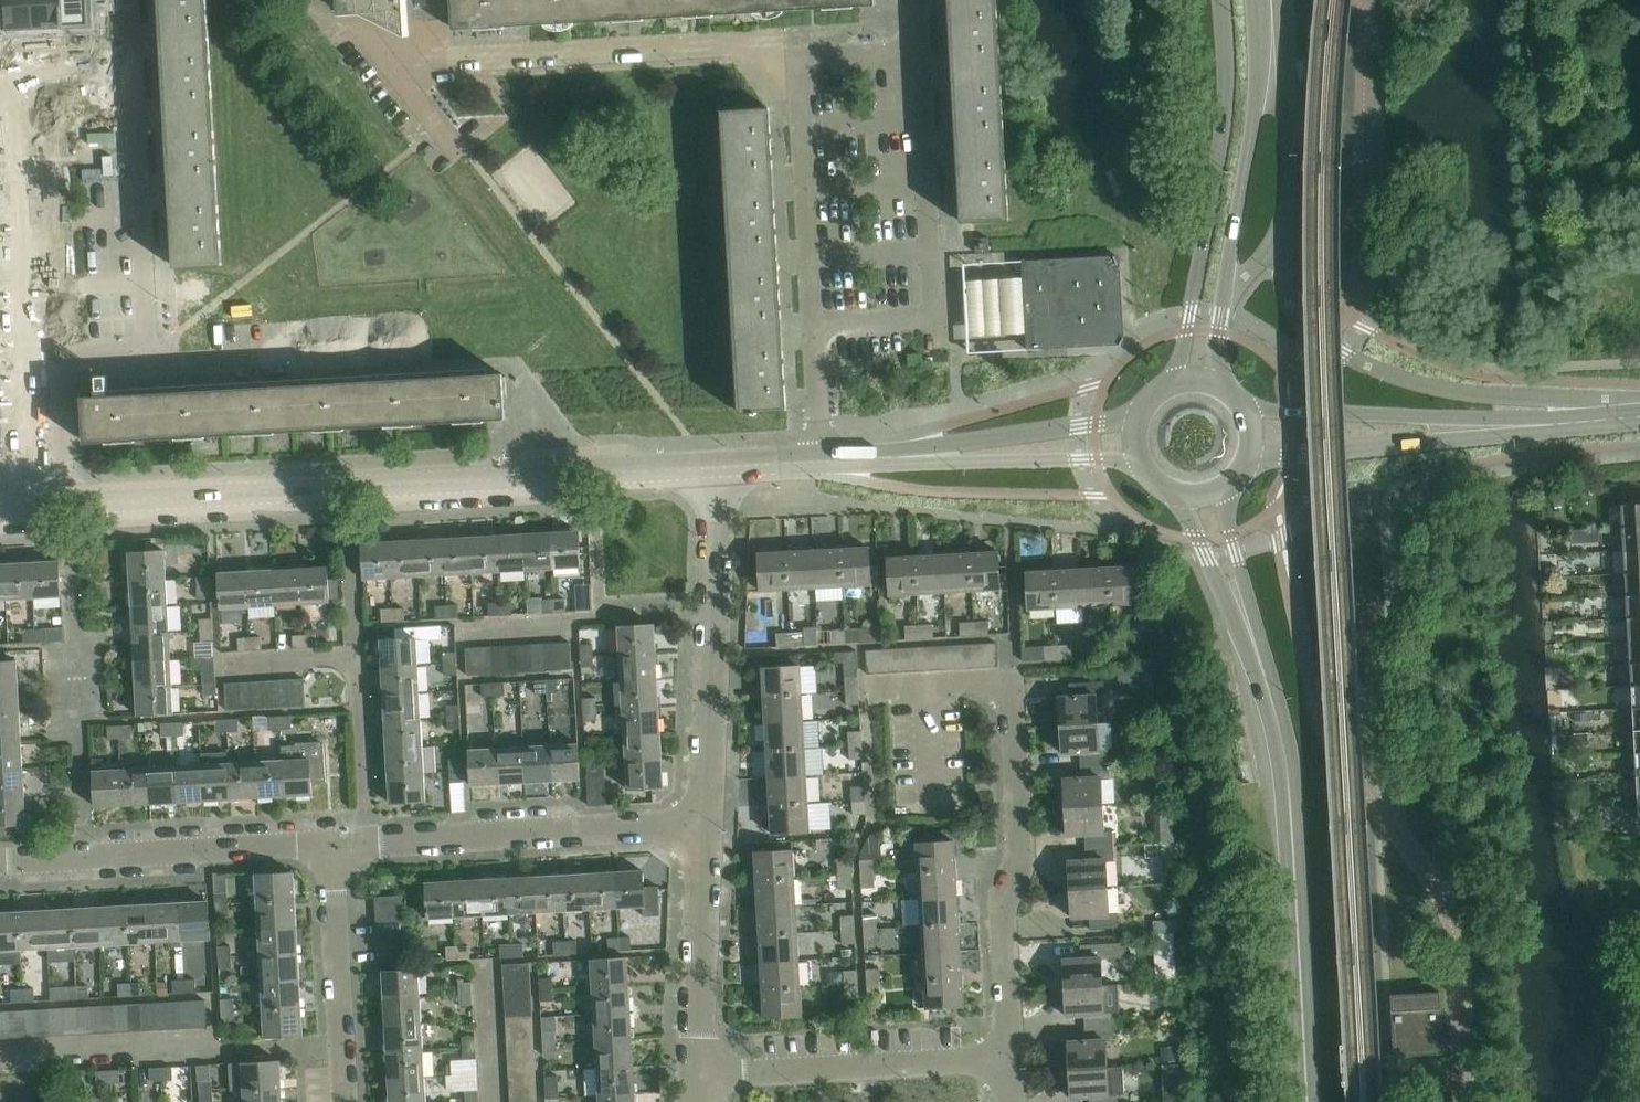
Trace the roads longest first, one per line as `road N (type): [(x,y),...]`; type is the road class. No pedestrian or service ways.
road 1 (tertiary): [(34,502),(720,466)]
road 2 (residential): [(1014,1060),(1006,906),(1021,852),(1010,681),(876,689)]
road 3 (tertiary): [(1311,1101),(1298,857),(1259,670)]
road 4 (residential): [(390,60),(754,43),(797,61)]
road 5 (tertiary): [(1222,386),(1218,341),(1263,87),(1258,0)]
road 6 (residential): [(26,358),(145,351),(121,82)]
road 7 (residential): [(814,326),(936,318),(919,53)]
road 8 (tertiary): [(1220,0),(1225,114),(1176,382)]
road 9 (residential): [(332,844),(706,828)]
road 10 (residential): [(706,828),(720,466)]
road 11 (residential): [(0,1068),(343,1047)]
road 12 (residential): [(0,864),(332,844)]
road 13 (residential): [(699,1074),(1014,1060)]
road 14 (residential): [(26,358),(12,86)]
road 15 (residential): [(814,326),(797,61)]
road 16 (tertiary): [(882,458),(1143,465)]
road 17 (tertiary): [(1138,420),(882,458)]
road 18 (residential): [(699,1074),(706,828)]
road 19 (unclassified): [(1466,428),(1245,410)]
road 20 (unclassified): [(1248,457),(1422,443),(1466,428)]
road 21 (residential): [(343,1047),(332,844)]
road 22 (tertiary): [(1179,493),(1259,670)]
road 23 (tertiary): [(1259,670),(1225,486)]
road 24 (unclassified): [(1466,428),(1639,417)]
road 25 (residential): [(34,502),(26,358)]
road 26 (residential): [(822,460),(814,326)]
road 27 (residential): [(797,61),(919,53)]

